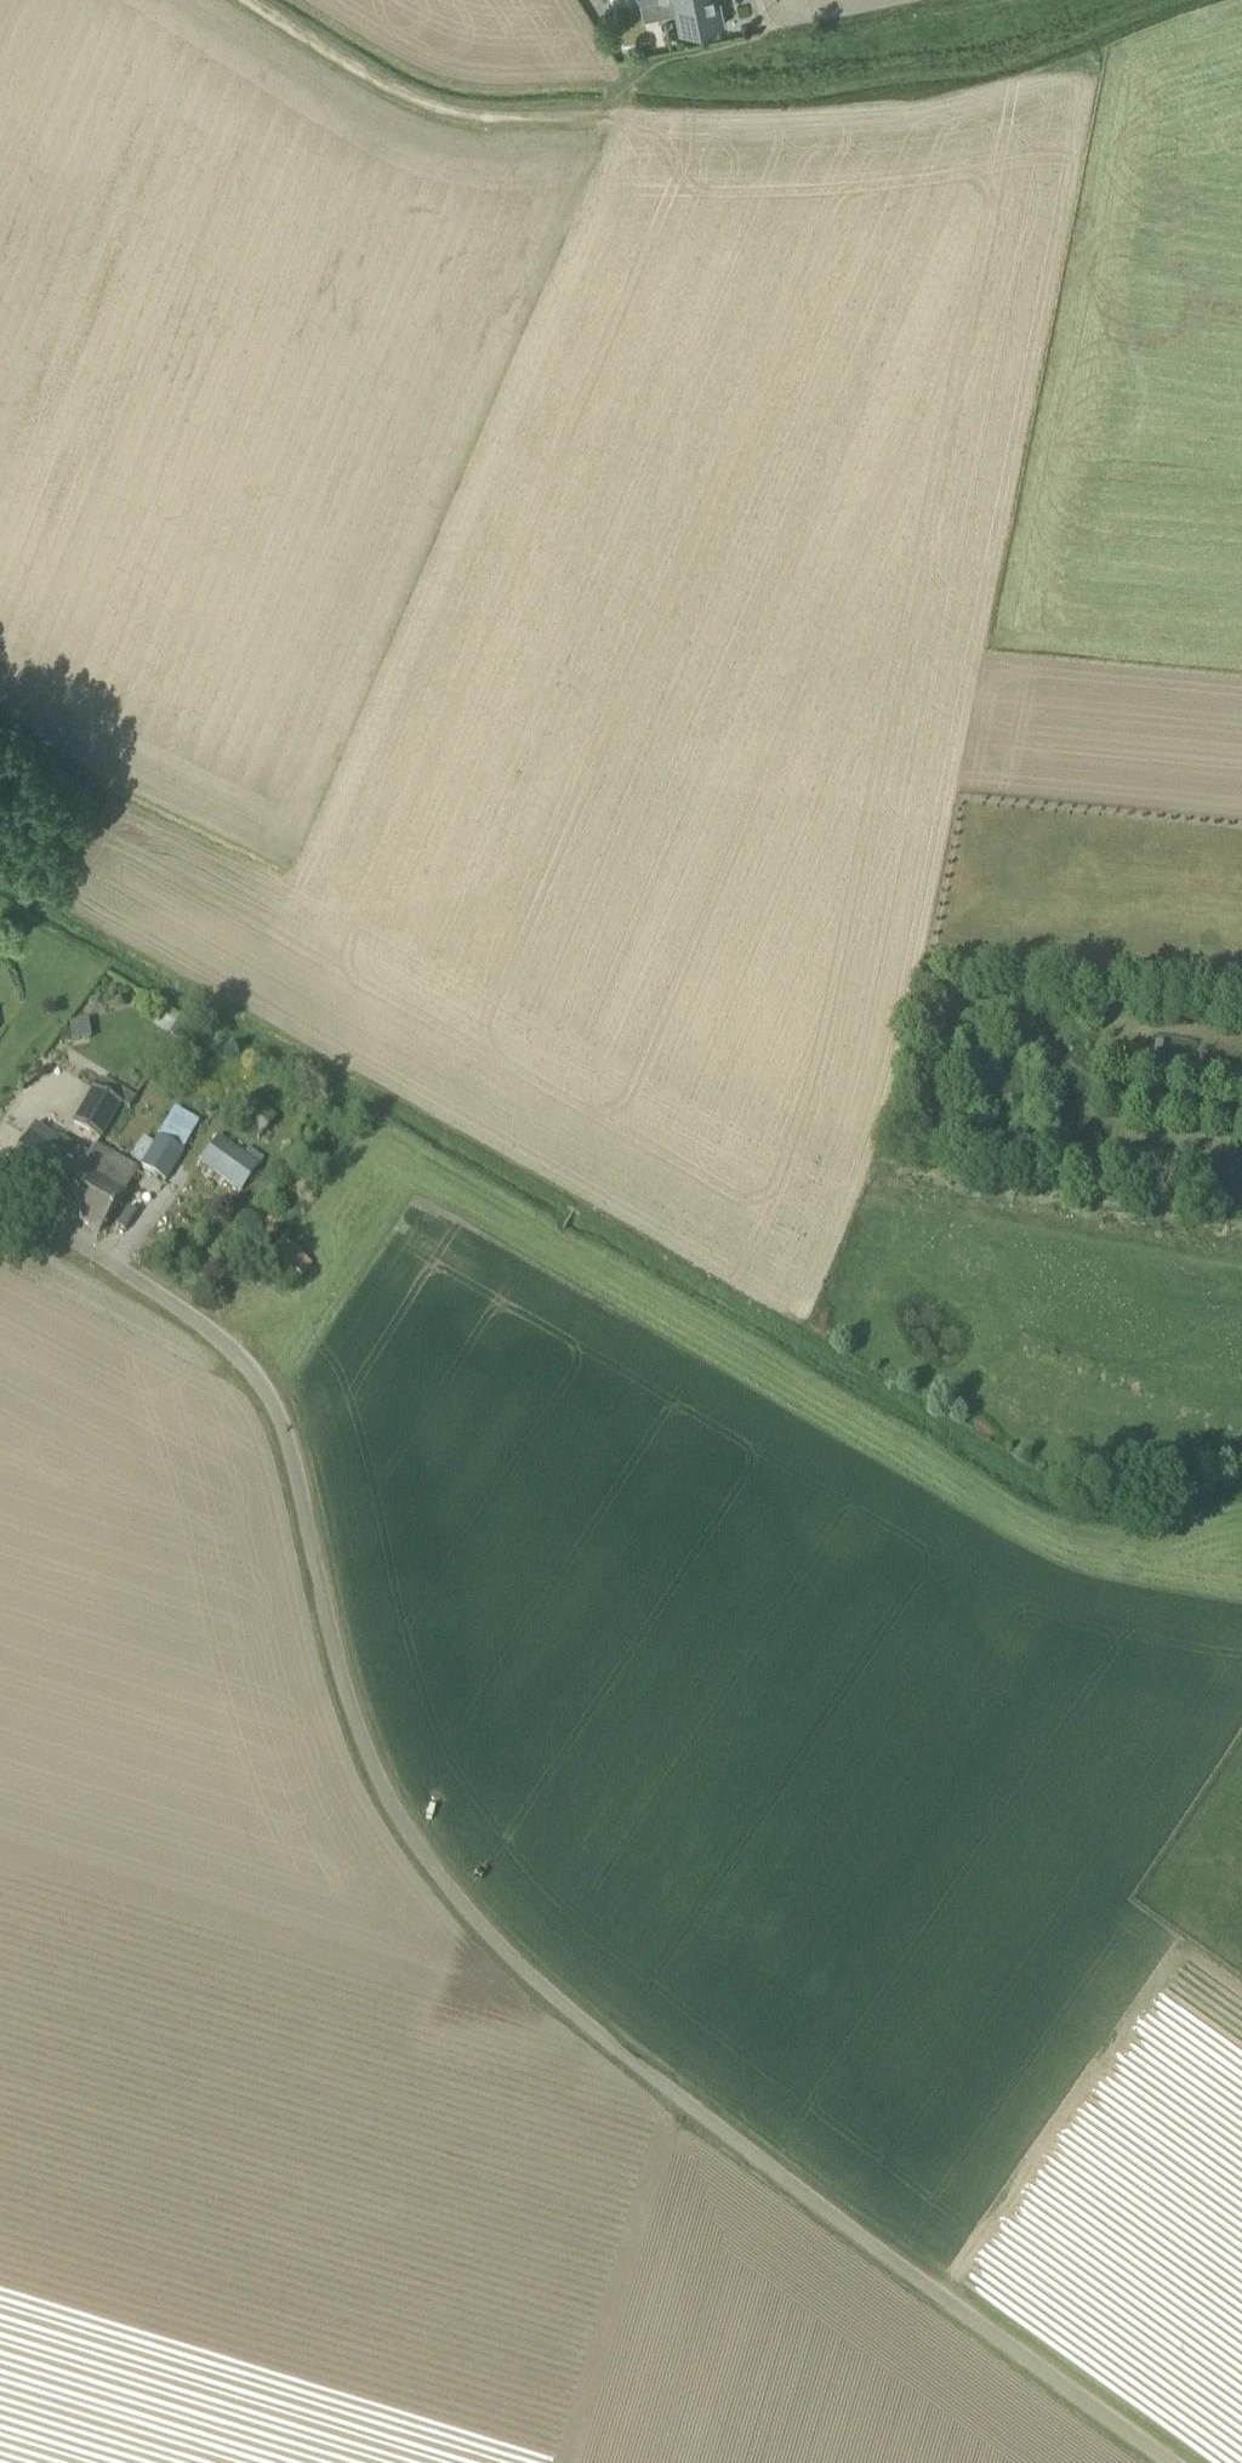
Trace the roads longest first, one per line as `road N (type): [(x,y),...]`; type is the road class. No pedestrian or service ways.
road 1 (unclassified): [(1171,2462),(778,2177),(537,1984),(429,1860),(378,1771),(353,1712),(269,1394),(224,1341),(0,1199)]
road 2 (track): [(607,104),(507,112),(426,97),(360,69),(252,0)]

